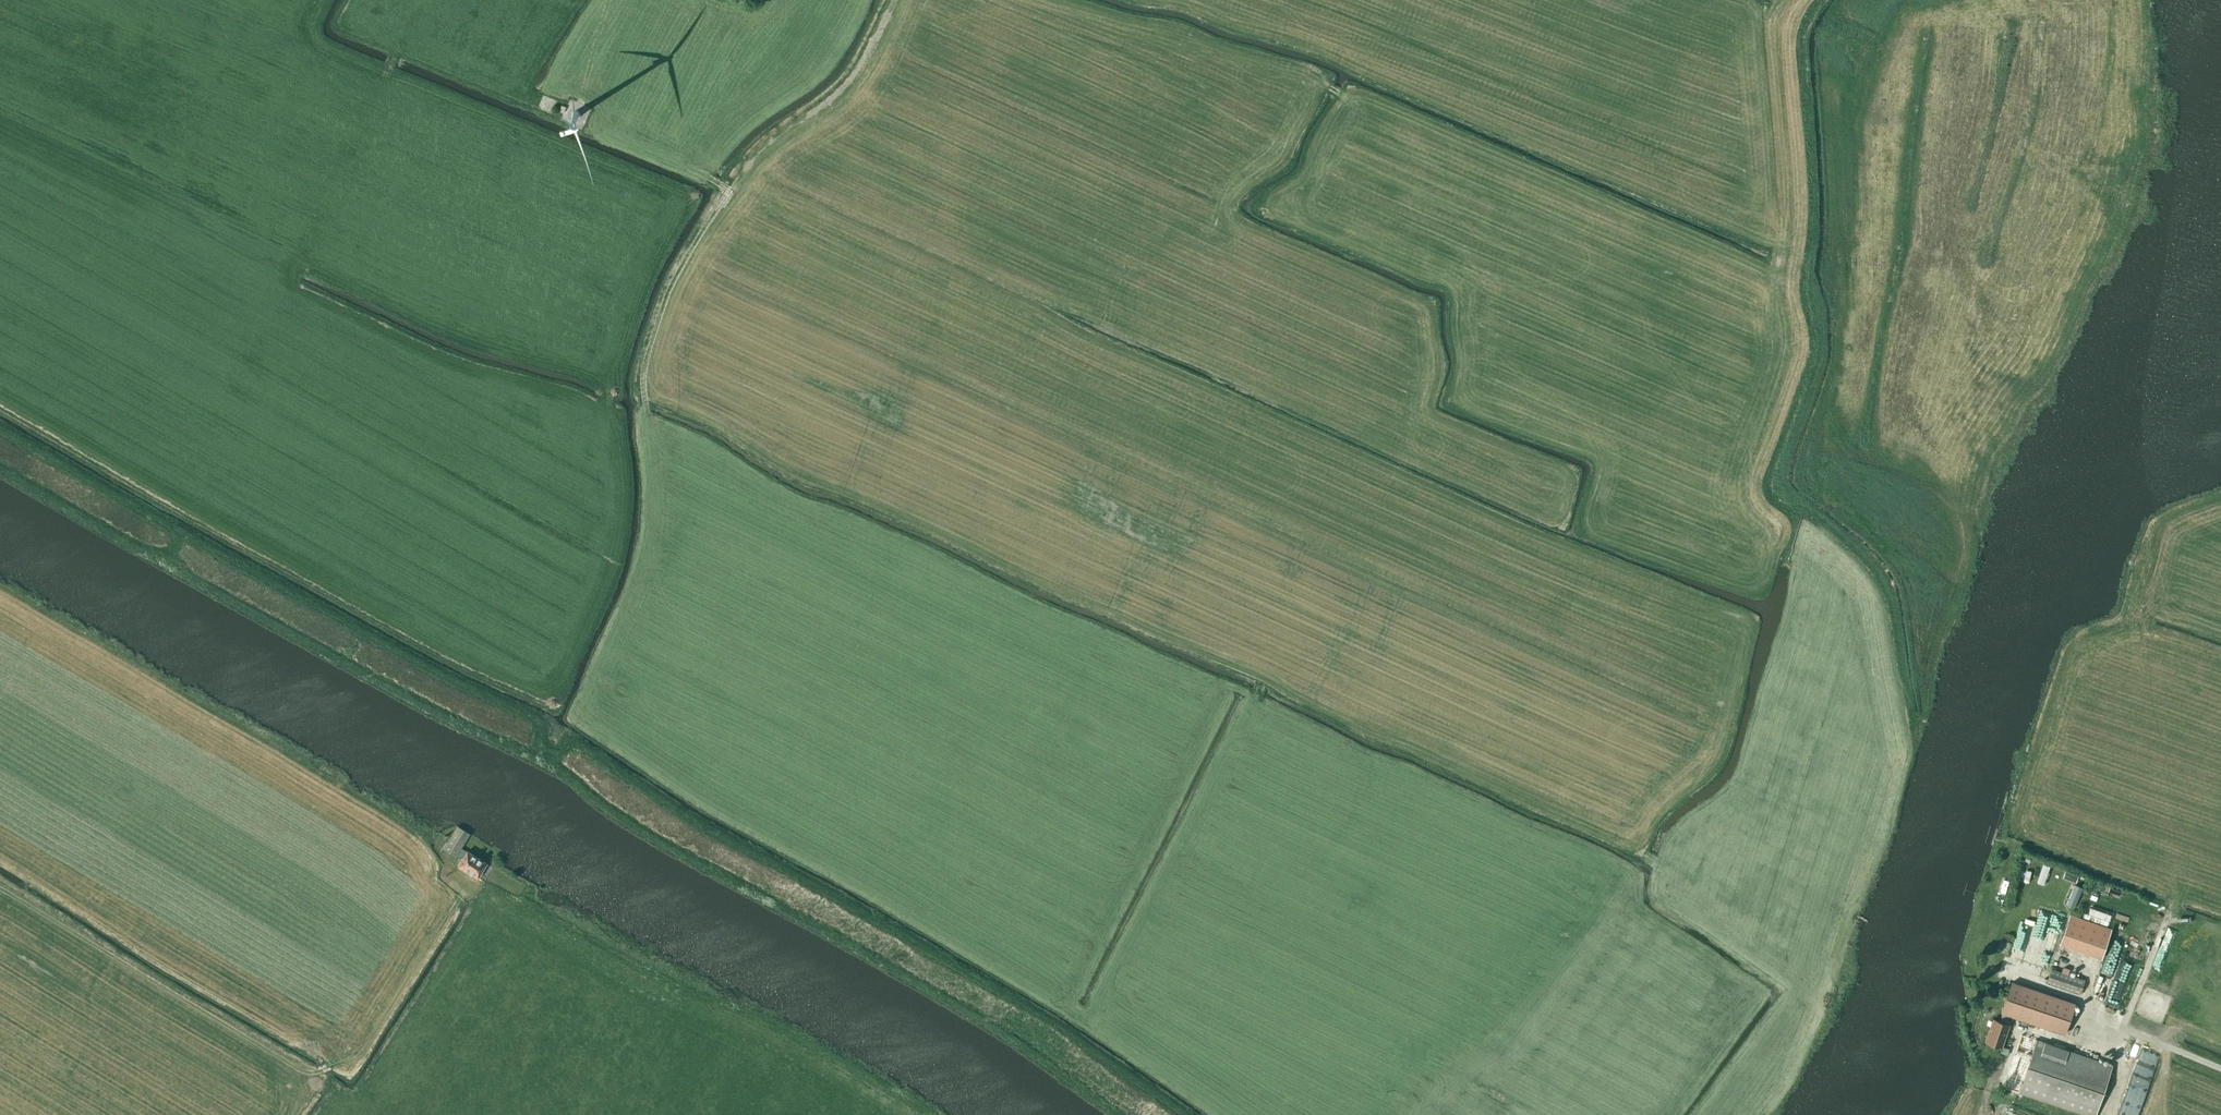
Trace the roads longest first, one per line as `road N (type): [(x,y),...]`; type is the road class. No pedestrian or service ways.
road 1 (track): [(470,881),(357,1057),(312,1073),(0,889)]

